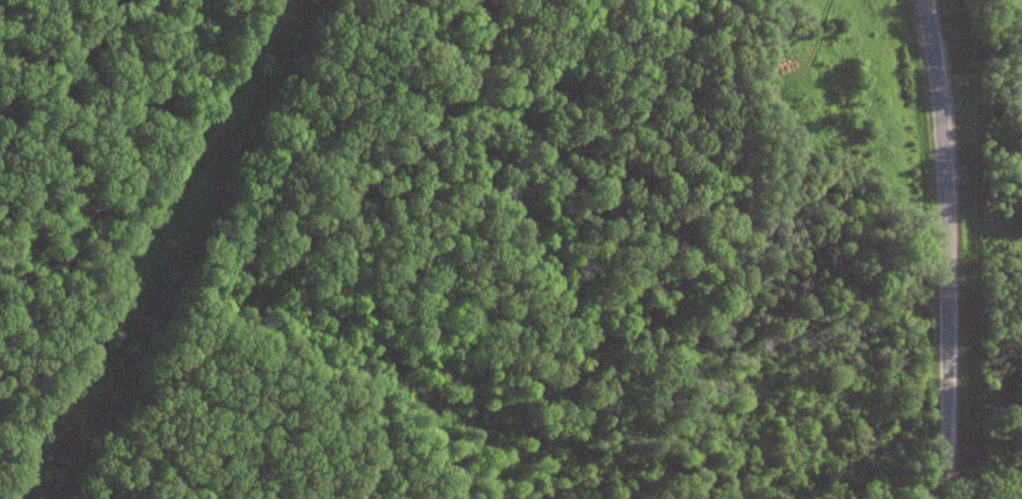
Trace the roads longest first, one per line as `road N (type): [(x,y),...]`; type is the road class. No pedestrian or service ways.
road 1 (residential): [(943,498),(935,130),(917,0)]

